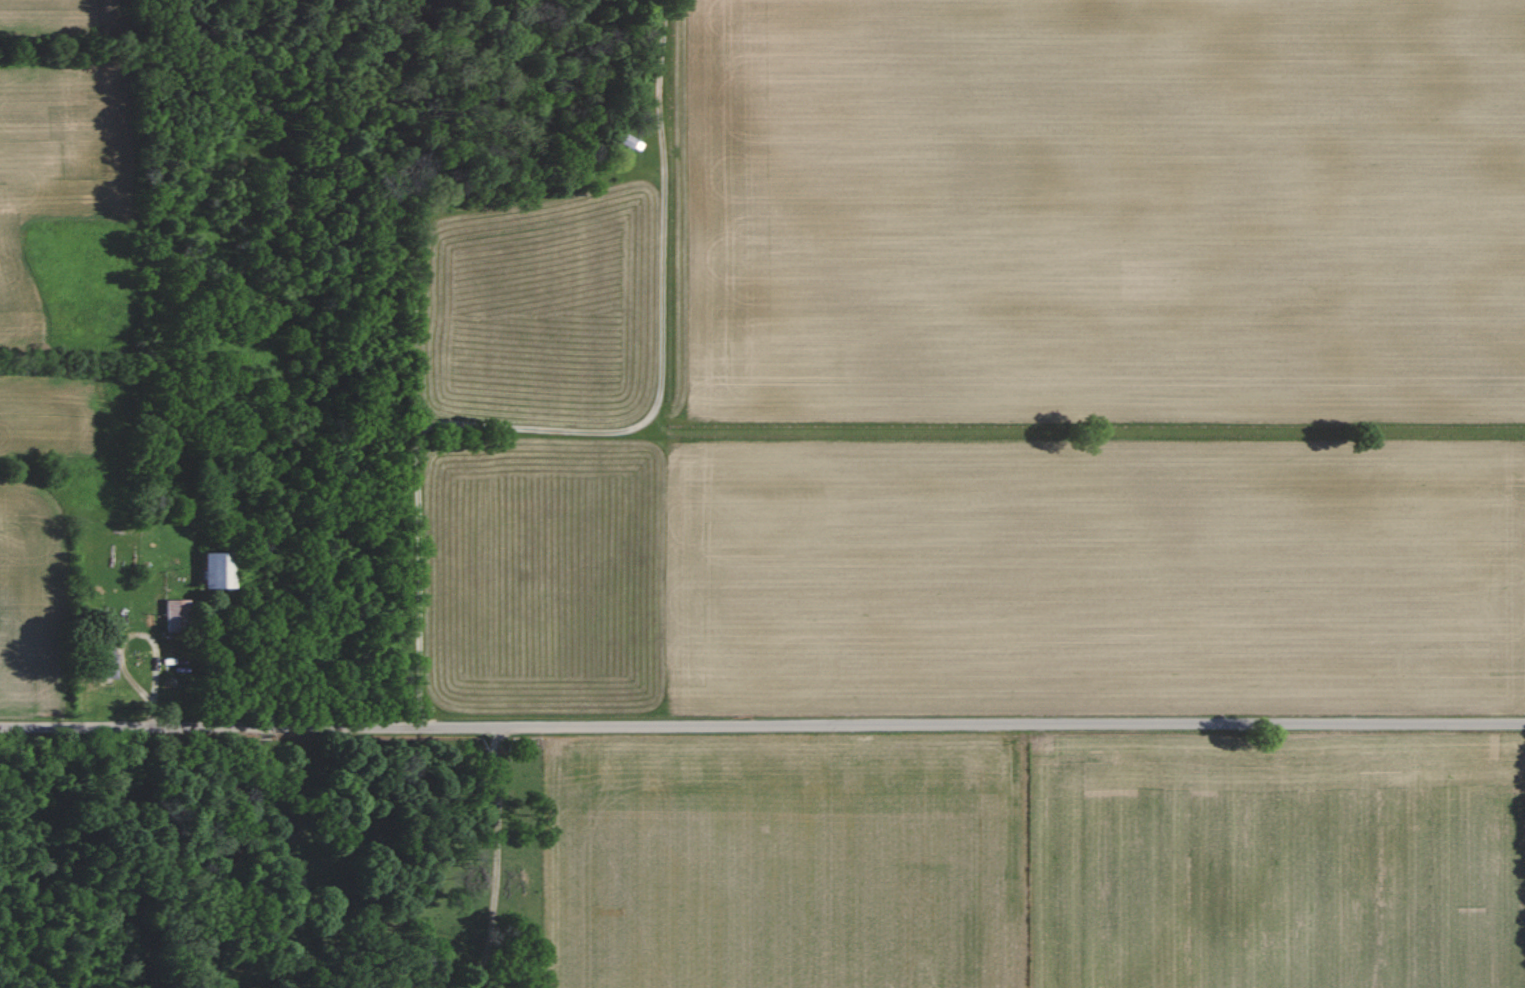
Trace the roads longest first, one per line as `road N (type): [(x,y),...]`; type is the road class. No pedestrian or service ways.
road 1 (residential): [(0,729),(1524,725)]

